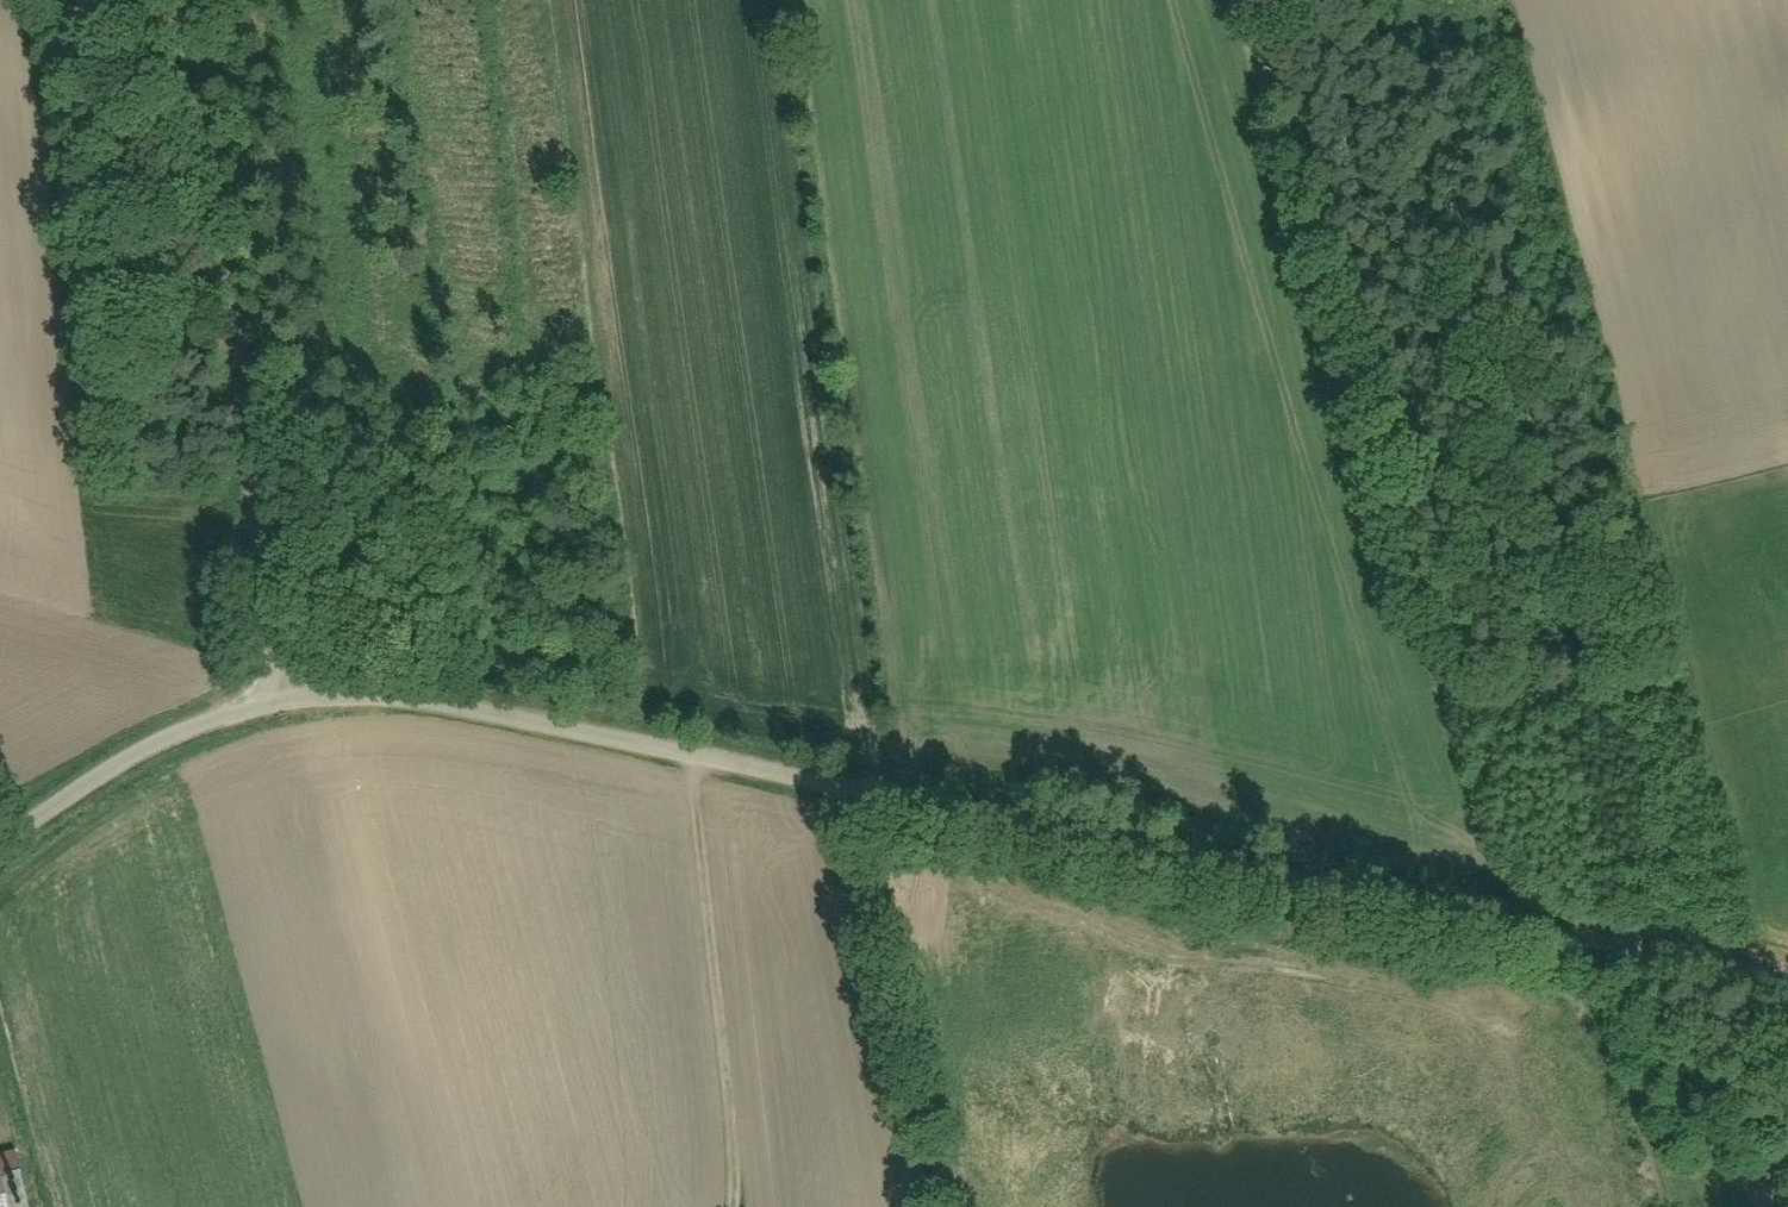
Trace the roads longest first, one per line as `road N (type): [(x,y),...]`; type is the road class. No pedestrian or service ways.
road 1 (unclassified): [(275,699),(402,697),(1787,981)]
road 2 (unclassified): [(184,0),(275,699)]
road 3 (unclassified): [(0,844),(200,725),(275,699)]

